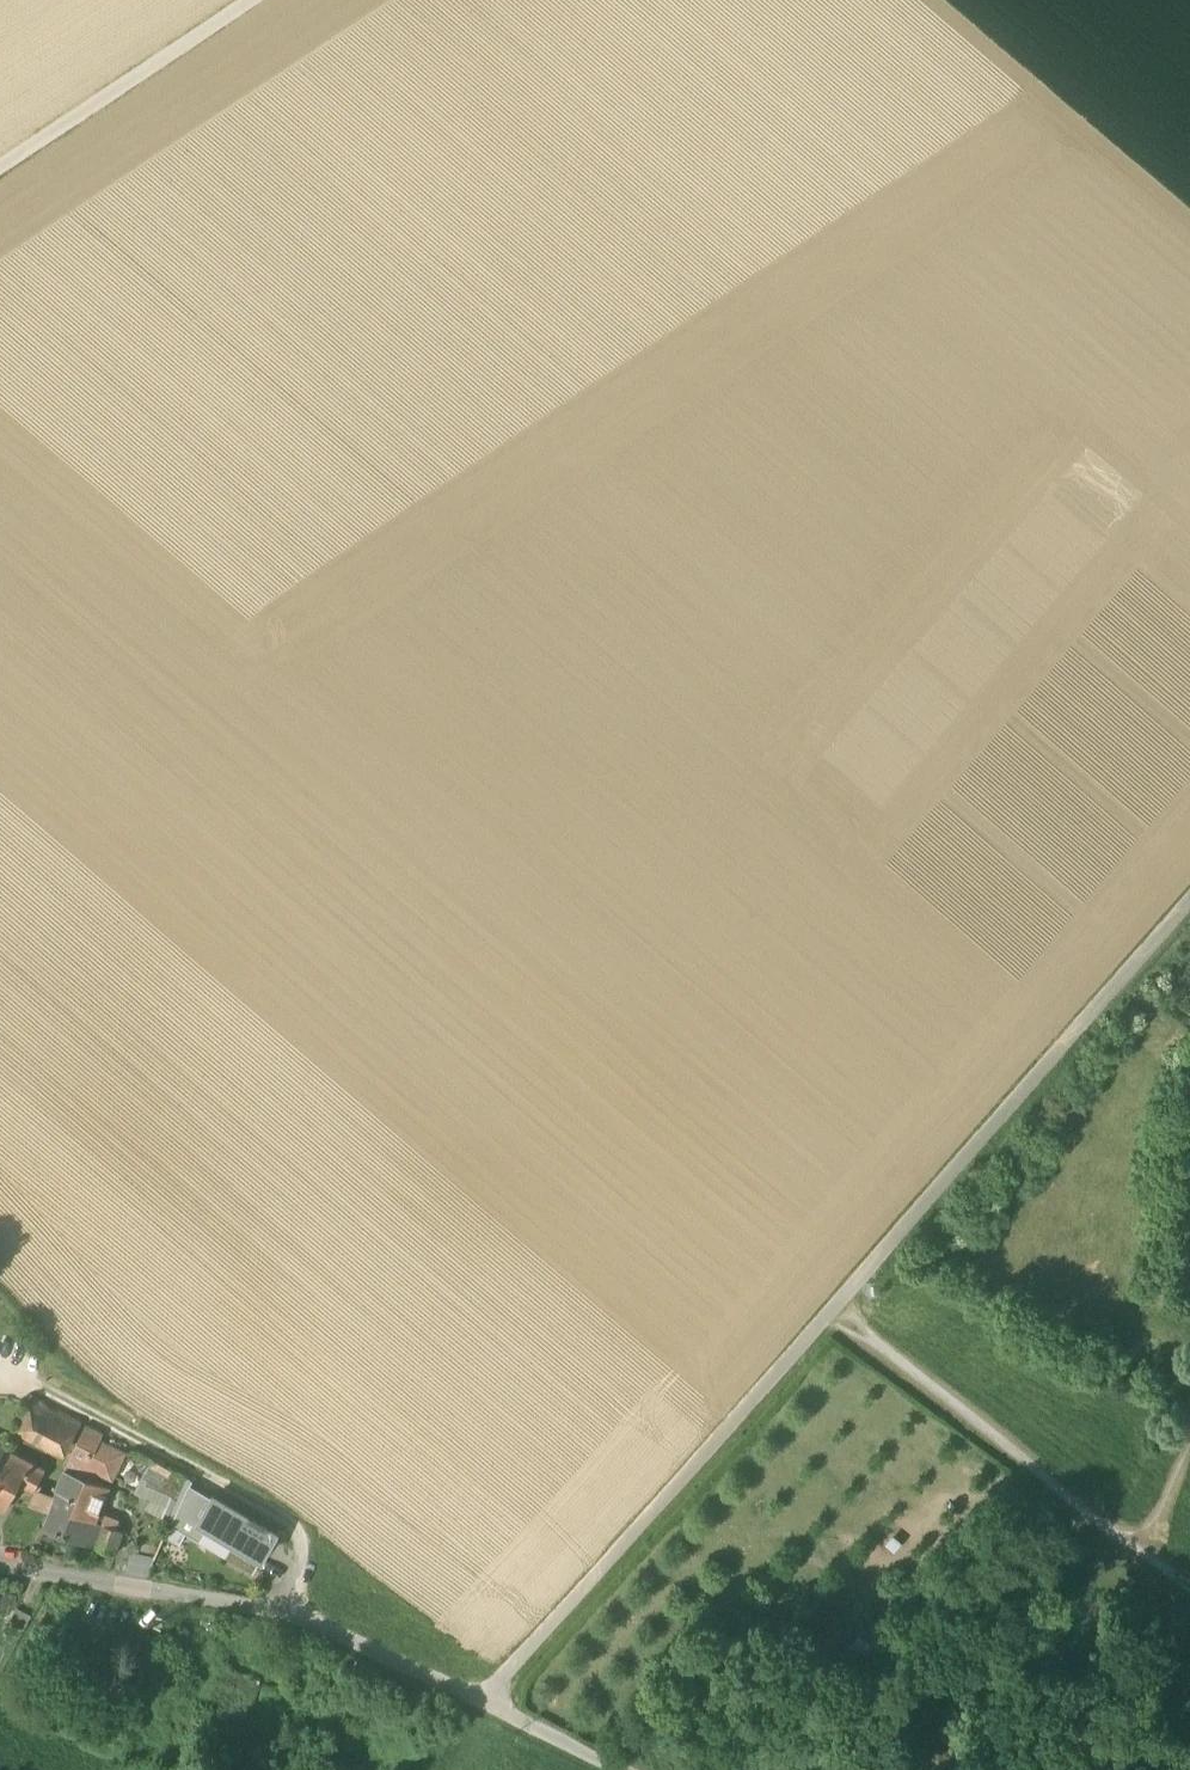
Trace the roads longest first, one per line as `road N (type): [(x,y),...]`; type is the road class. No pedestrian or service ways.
road 1 (track): [(1189,899),(485,1699)]
road 2 (unclassified): [(277,1608),(308,1530),(155,1438),(35,1381),(0,1381)]
road 3 (residential): [(626,1769),(277,1608)]
road 4 (unclassified): [(0,166),(251,0)]
road 5 (residential): [(277,1608),(0,1565)]

